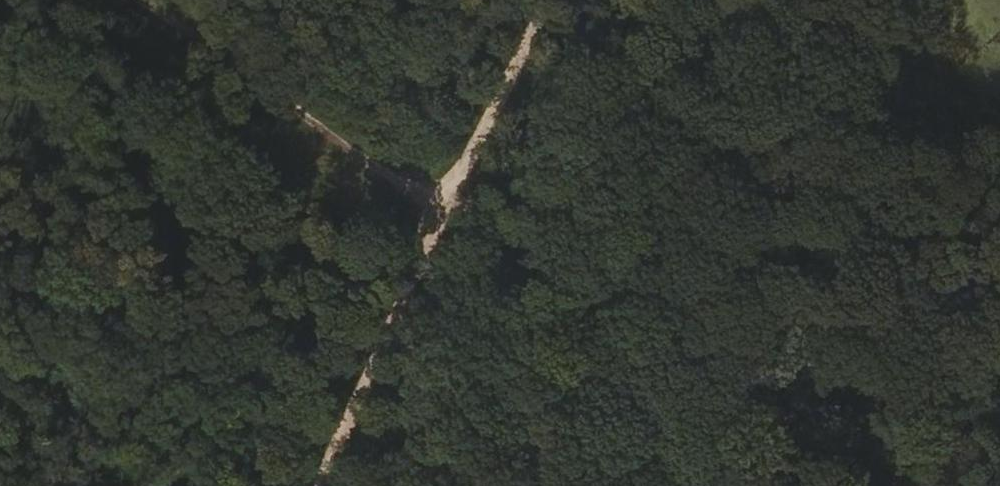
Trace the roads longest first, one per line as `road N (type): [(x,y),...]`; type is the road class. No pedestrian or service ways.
road 1 (track): [(886,485),(452,202)]
road 2 (track): [(452,202),(145,0)]
road 3 (track): [(452,202),(324,485)]
road 4 (track): [(548,0),(452,202)]

